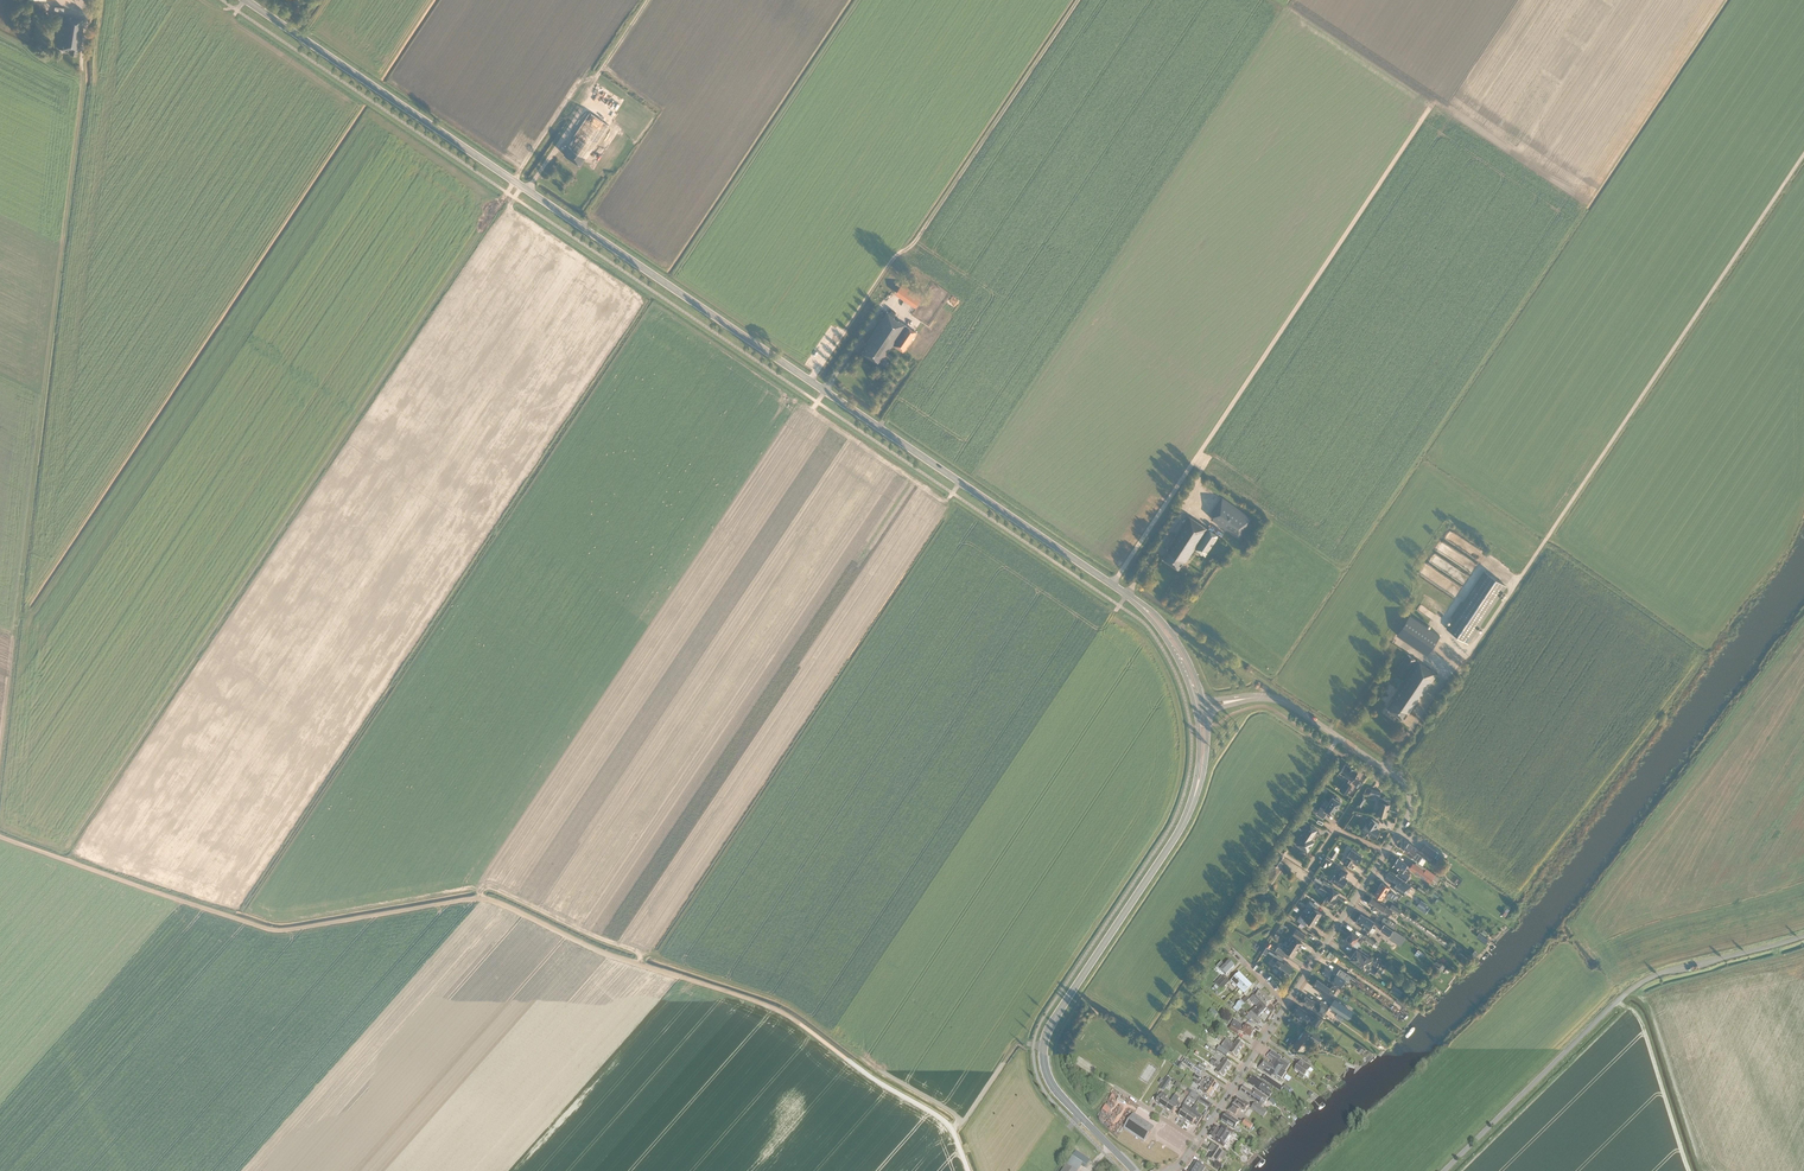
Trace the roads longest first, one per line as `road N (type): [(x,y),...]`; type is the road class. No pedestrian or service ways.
road 1 (primary): [(1148,611),(246,0)]
road 2 (primary): [(1199,705),(1202,758),(1188,815),(1044,1046),(1055,1090),(1133,1170)]
road 3 (unclassified): [(1444,1170),(1640,985),(1803,936)]
road 4 (residential): [(1385,852),(1410,808),(1407,791),(1313,720)]
road 5 (residential): [(1286,1003),(1385,852)]
road 6 (residential): [(1197,1140),(1286,1003)]
road 7 (unclassified): [(1313,720),(1266,697),(1199,705)]

